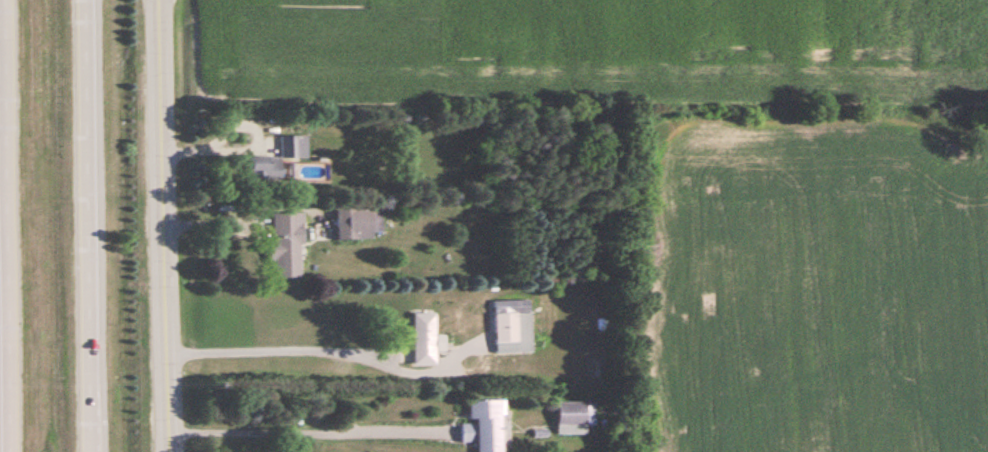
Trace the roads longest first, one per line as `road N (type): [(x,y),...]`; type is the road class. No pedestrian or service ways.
road 1 (motorway): [(84,451),(75,0)]
road 2 (residential): [(166,451),(160,0)]
road 3 (motorway): [(1,0),(1,451)]

